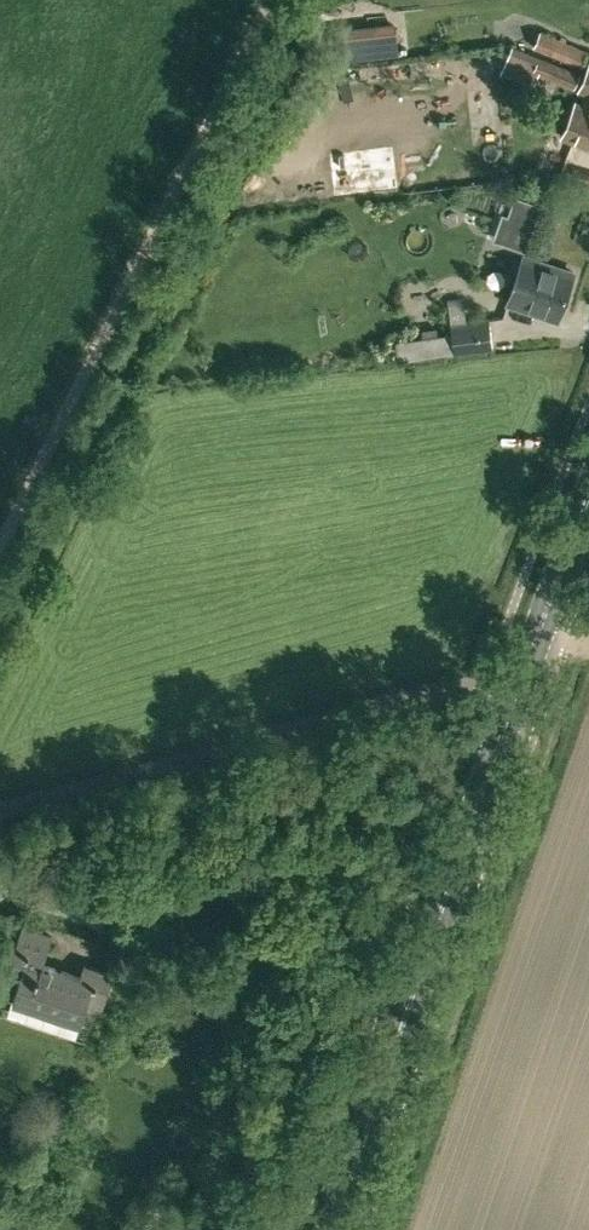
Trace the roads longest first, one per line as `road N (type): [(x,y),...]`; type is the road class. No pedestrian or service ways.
road 1 (unclassified): [(0,550),(266,0)]
road 2 (primary): [(341,1229),(533,658)]
road 3 (unclassified): [(0,803),(533,658)]
road 4 (primary): [(533,658),(588,510)]

